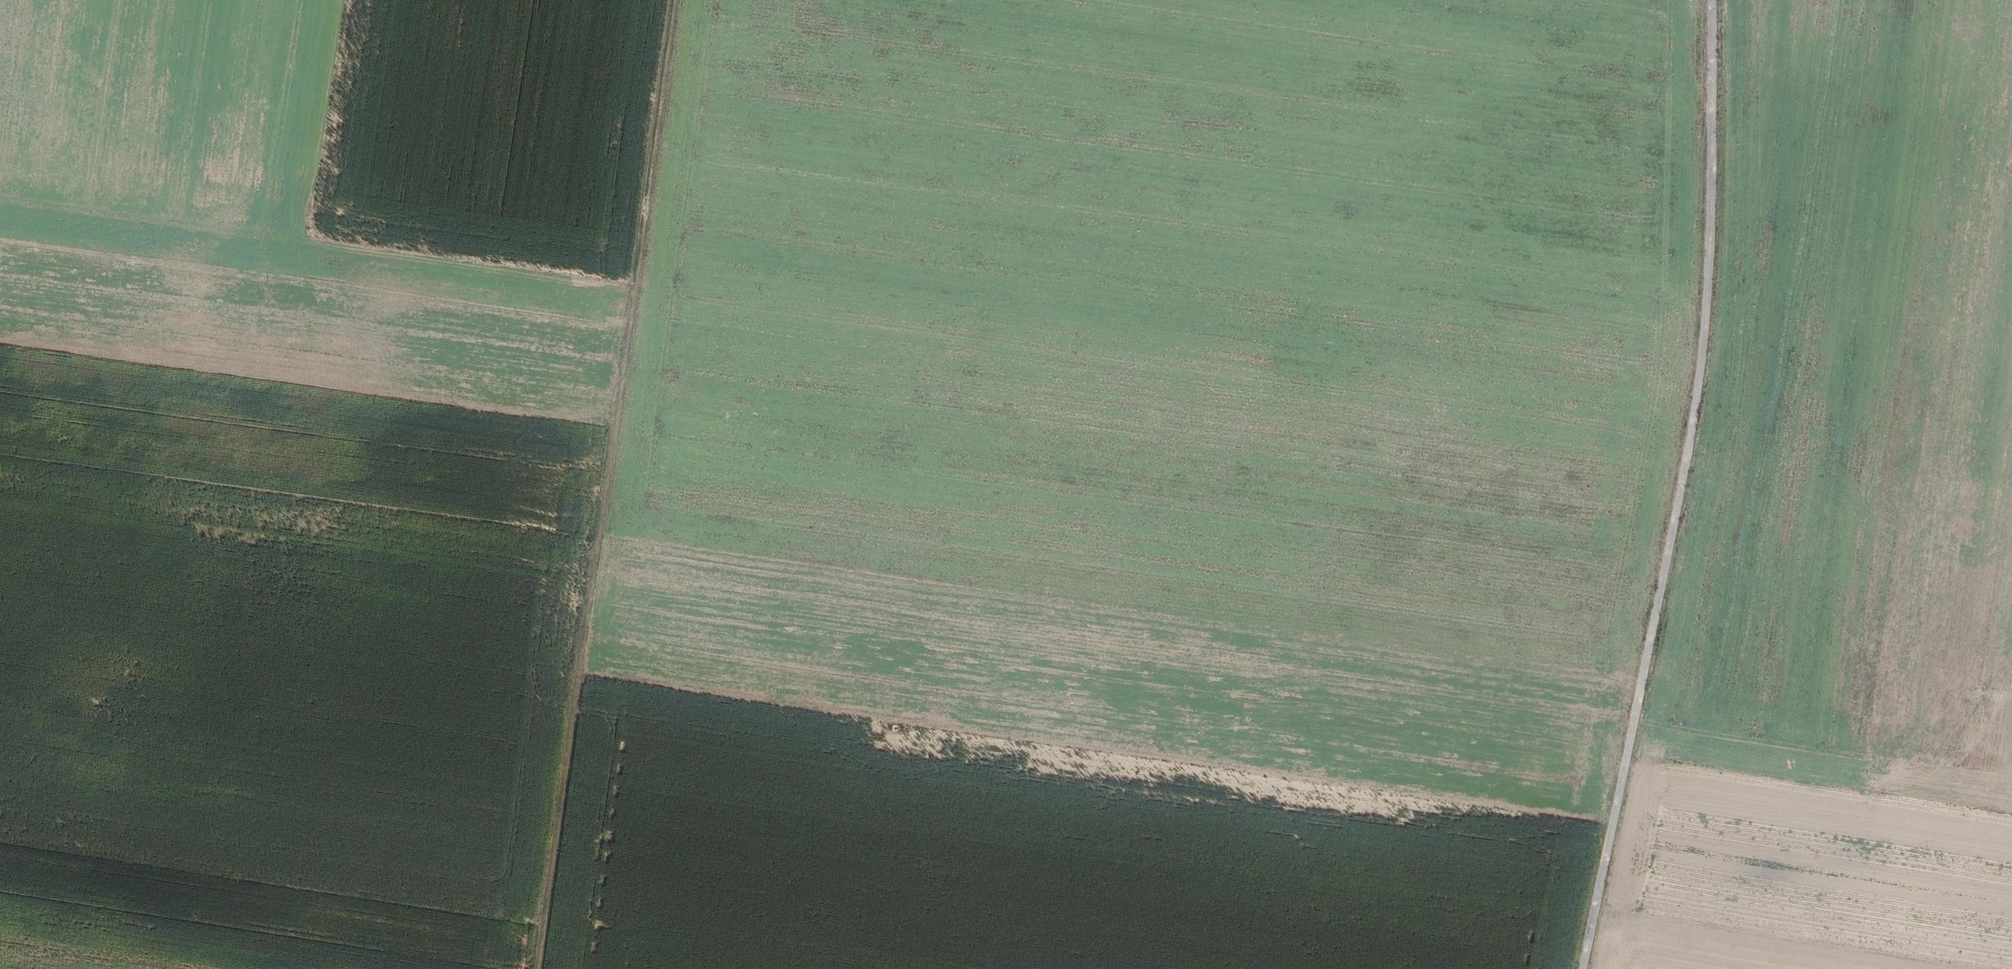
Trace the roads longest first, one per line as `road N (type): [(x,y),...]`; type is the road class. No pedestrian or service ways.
road 1 (unclassified): [(1583,968),(1705,336),(1711,0)]
road 2 (track): [(534,968),(672,0)]

